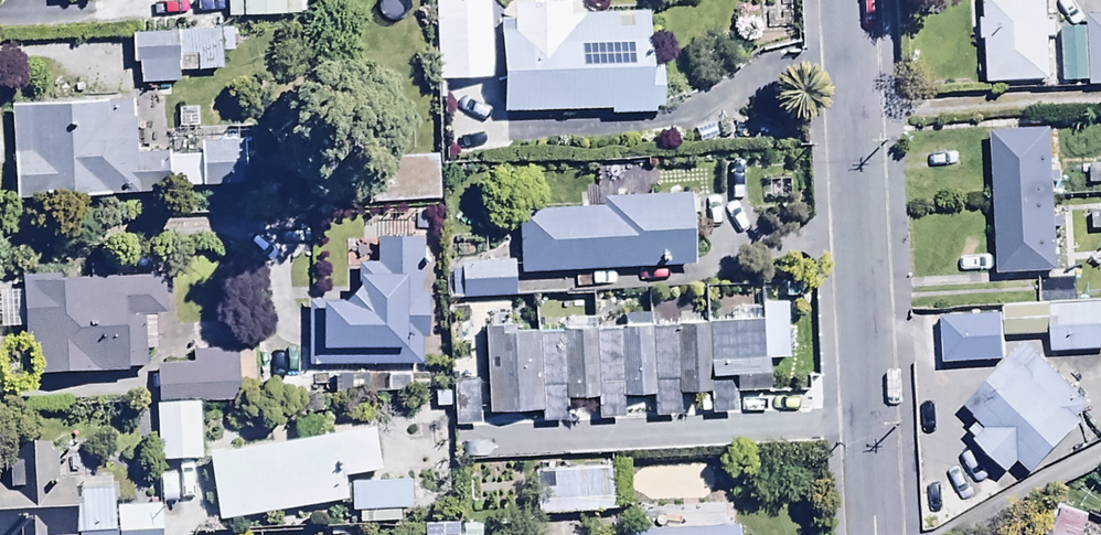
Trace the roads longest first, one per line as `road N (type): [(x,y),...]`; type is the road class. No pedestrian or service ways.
road 1 (residential): [(874,534),(847,0)]

